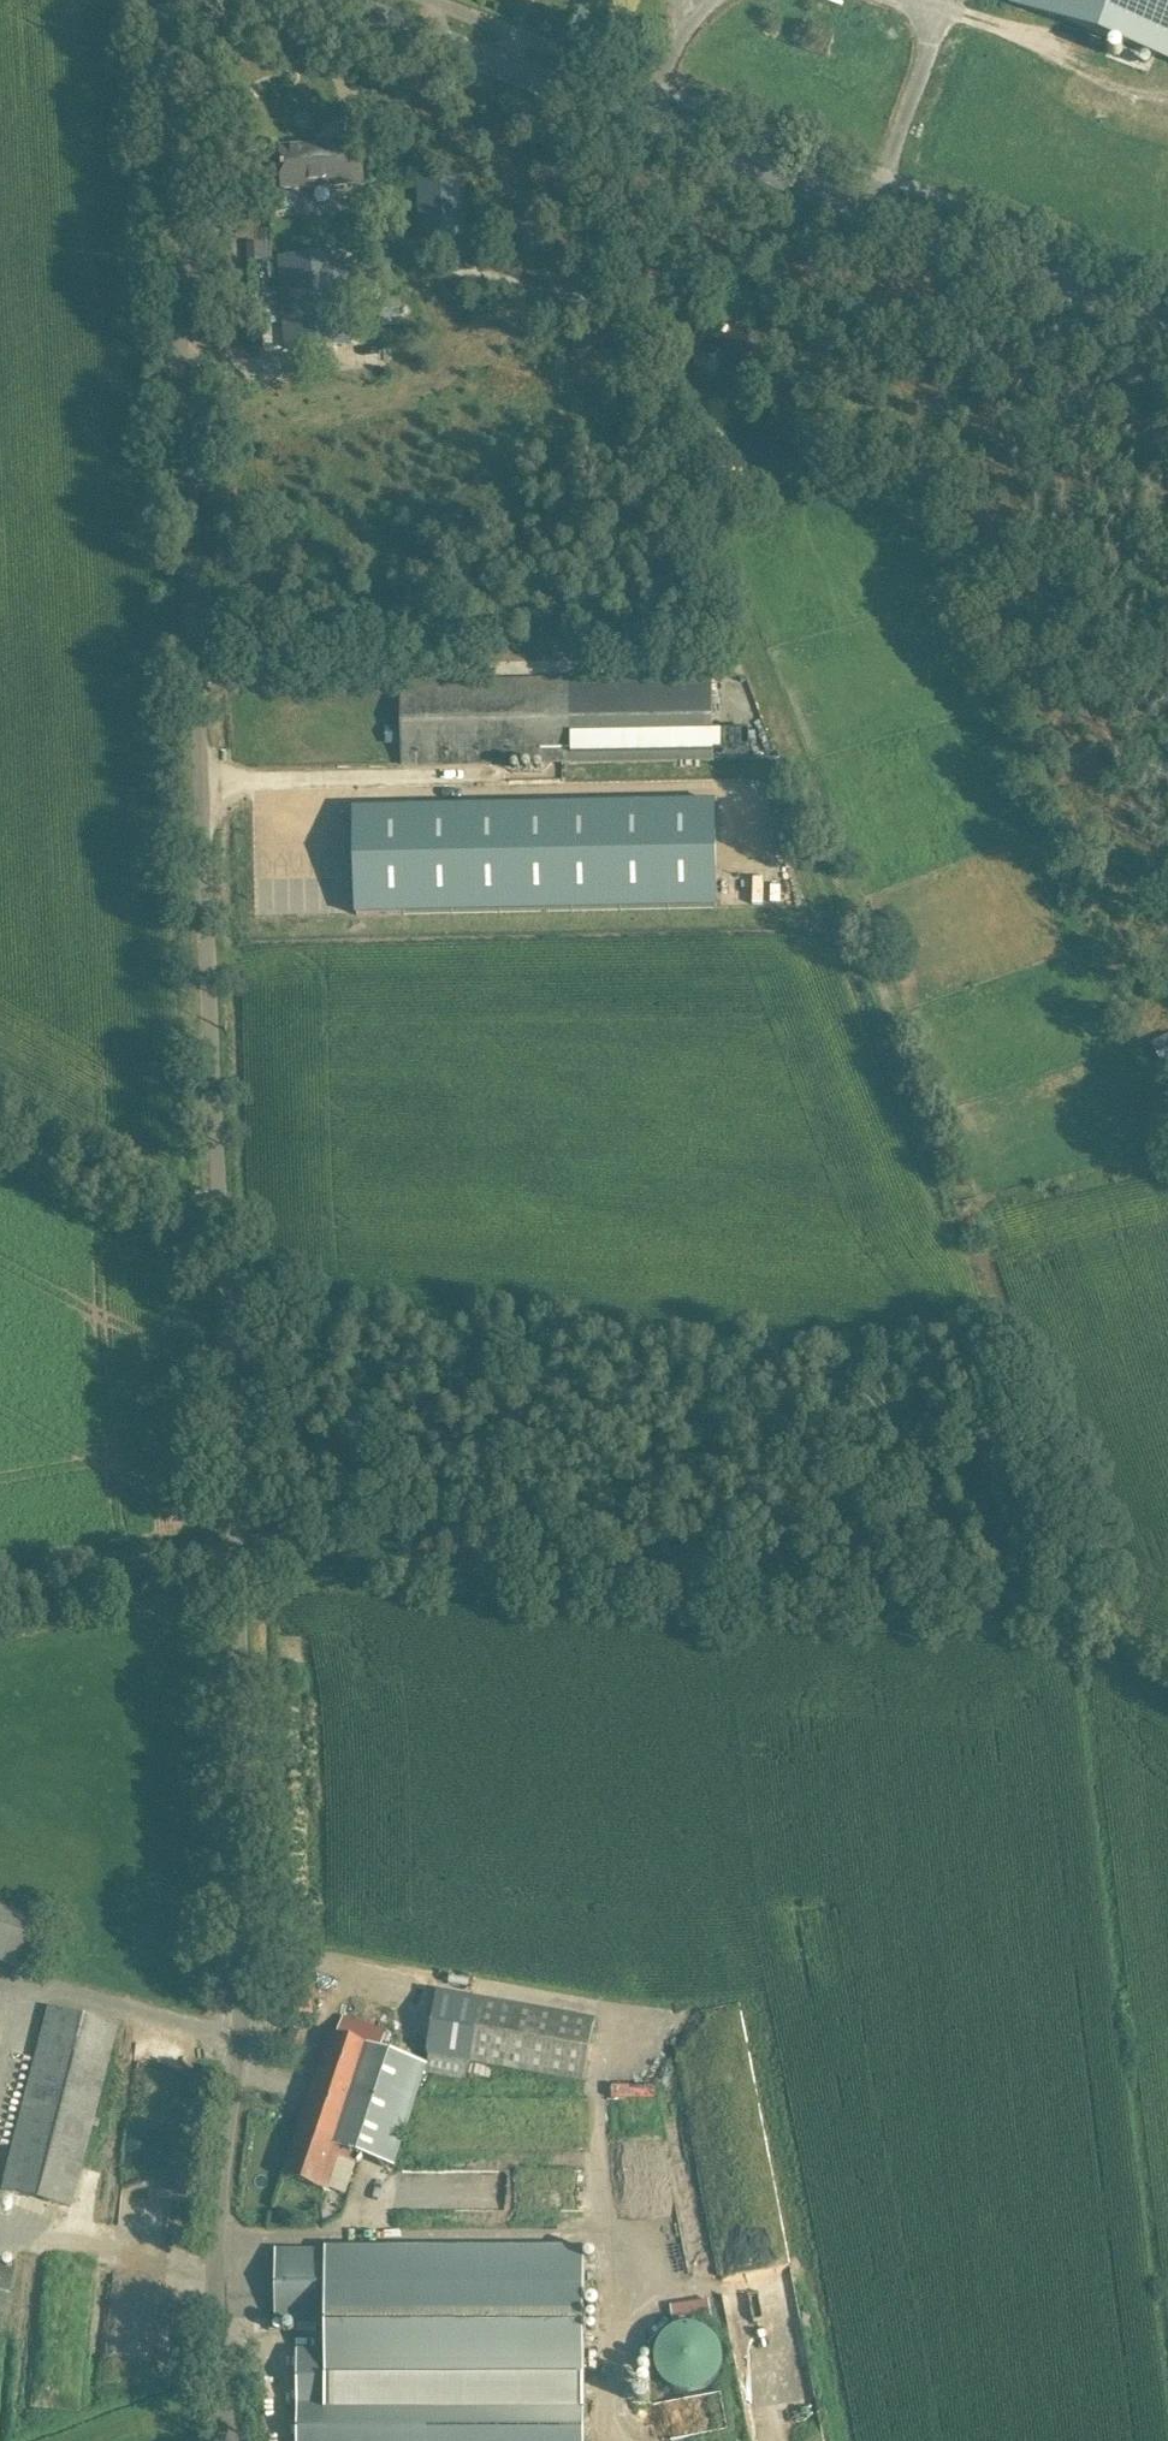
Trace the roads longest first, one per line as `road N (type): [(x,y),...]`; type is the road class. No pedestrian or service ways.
road 1 (unclassified): [(229,2440),(215,2308),(250,1895),(151,0)]
road 2 (track): [(983,1266),(526,71)]
road 3 (tertiary): [(1167,320),(344,0)]
road 4 (track): [(0,1573),(233,1534)]

